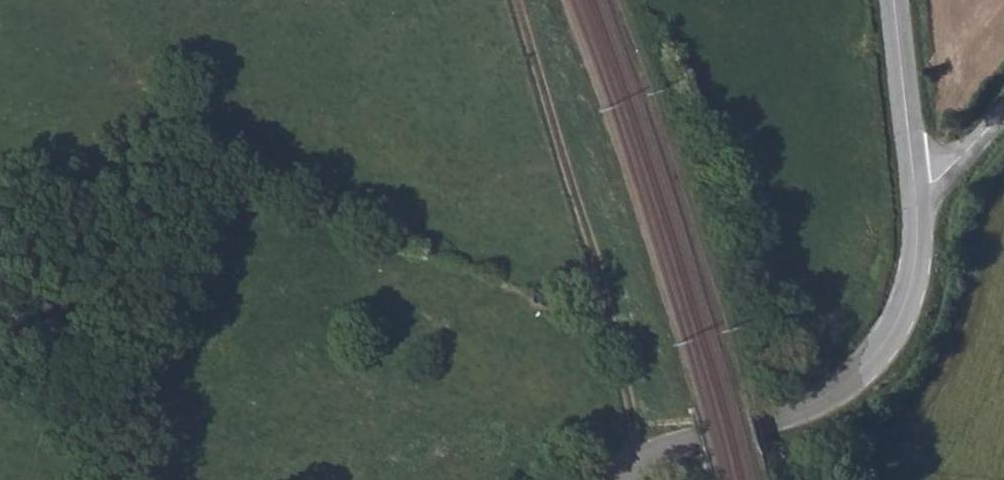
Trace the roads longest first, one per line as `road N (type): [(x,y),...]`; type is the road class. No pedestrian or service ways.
road 1 (secondary): [(915,181),(909,282),(887,333),(863,362),(794,405),(669,441),(604,479)]
road 2 (track): [(640,454),(517,0)]
road 3 (secondary): [(894,0),(915,181)]

